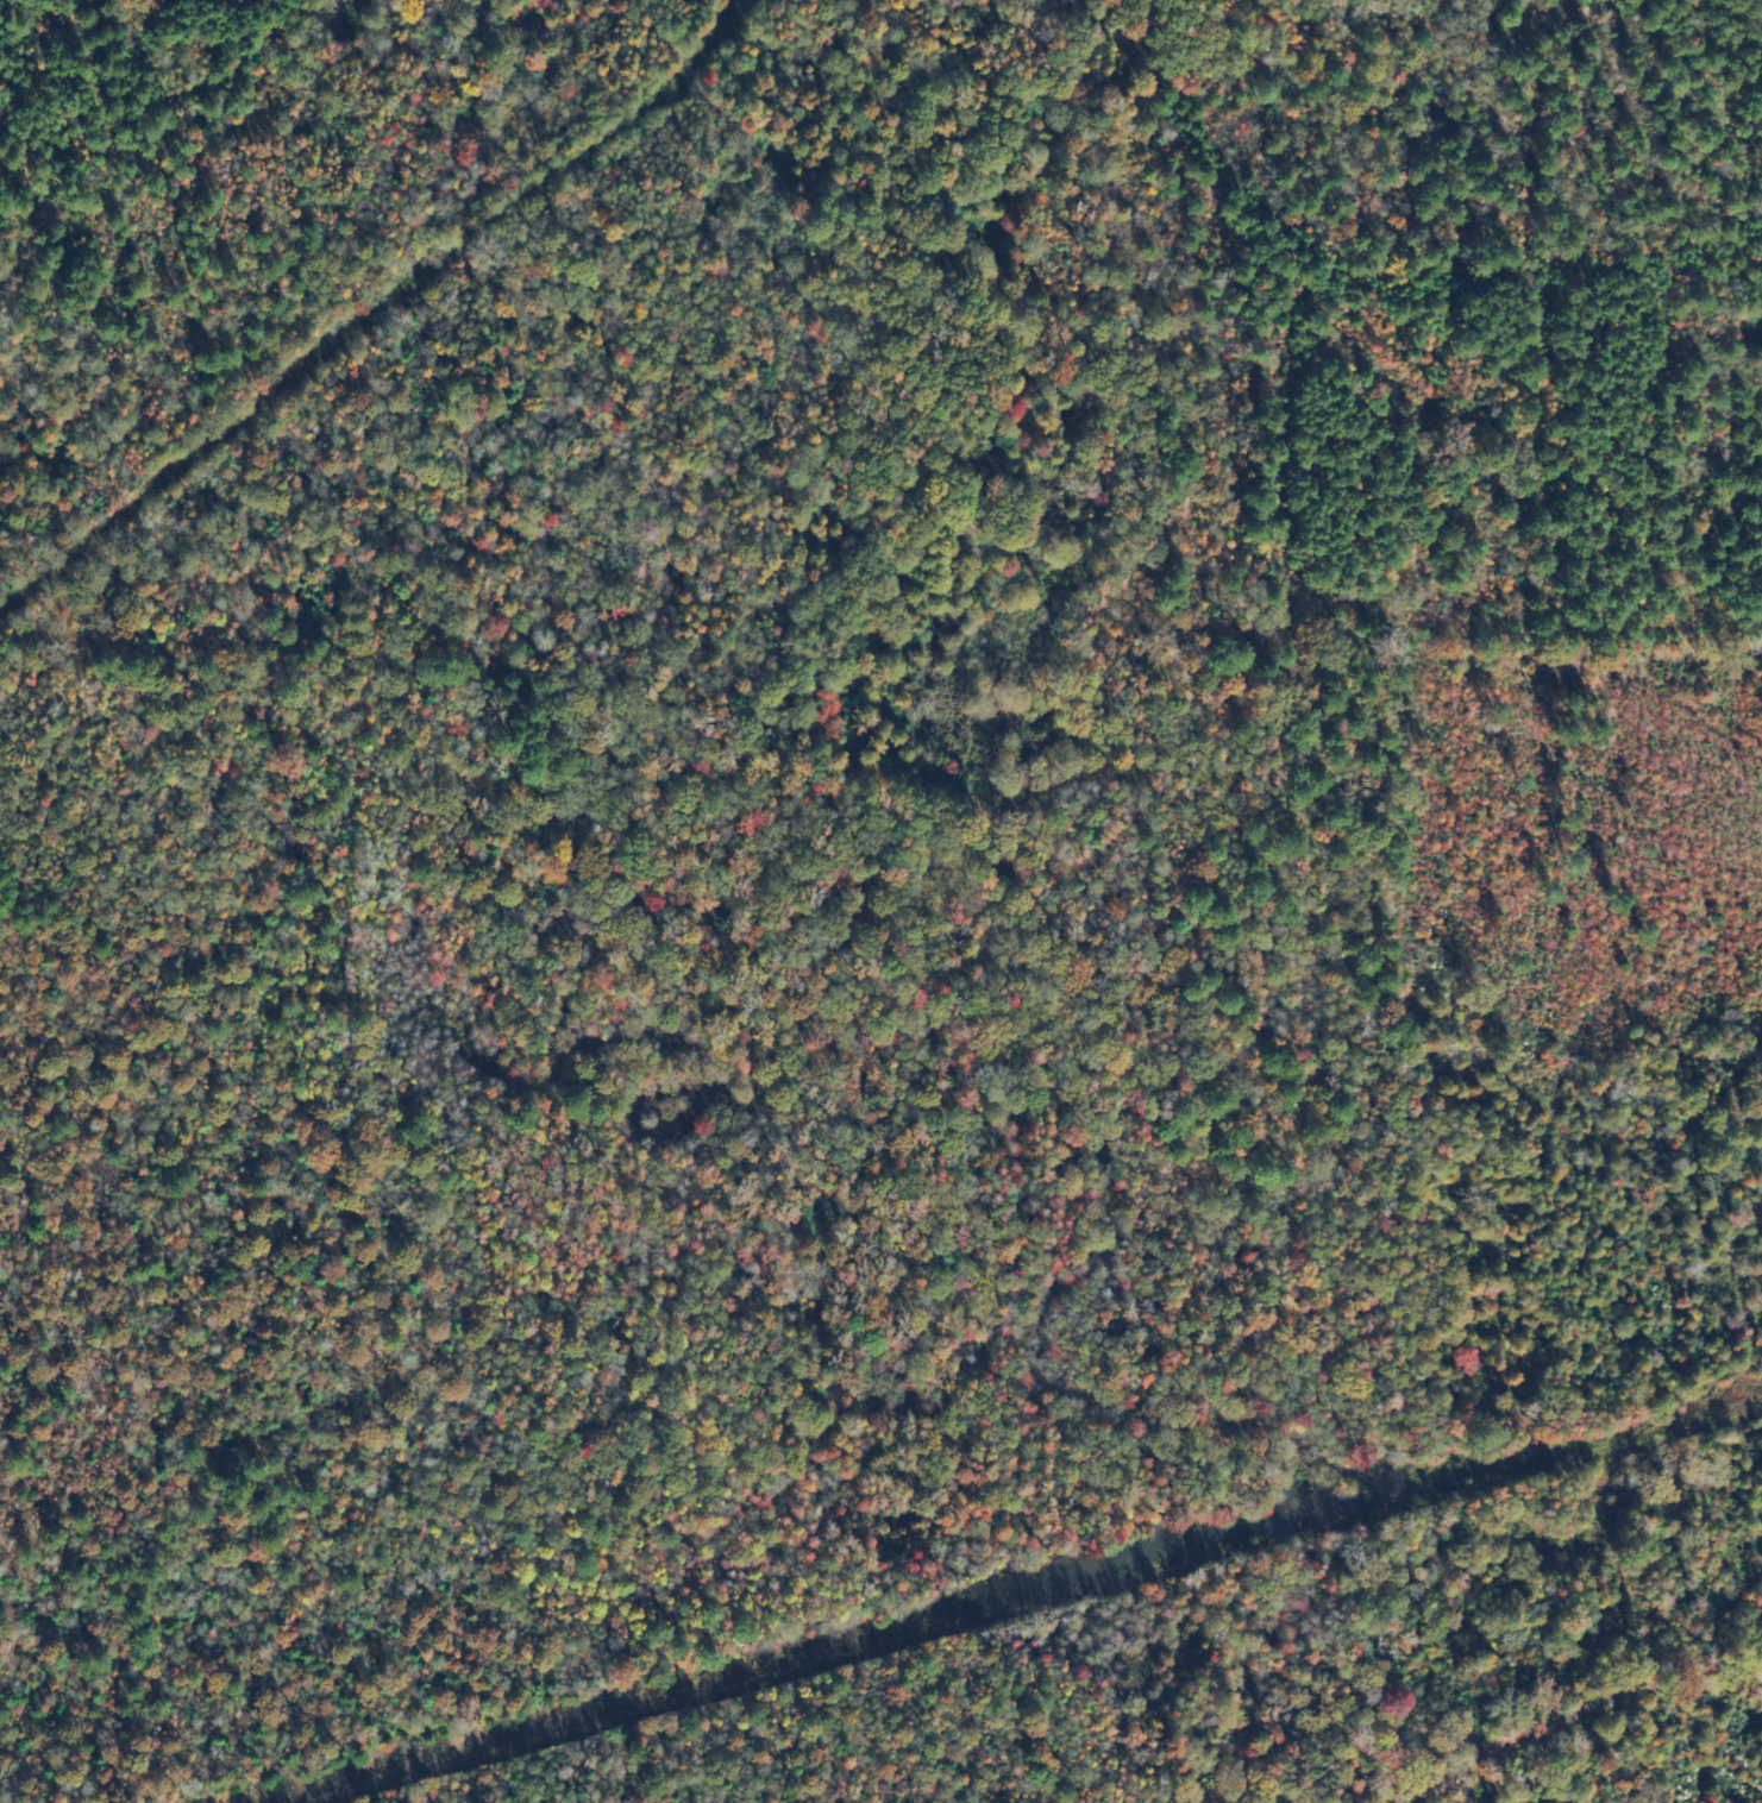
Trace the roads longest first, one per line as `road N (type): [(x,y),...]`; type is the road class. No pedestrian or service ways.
road 1 (residential): [(1426,1802),(1531,1736),(1625,1697),(1761,1679)]

